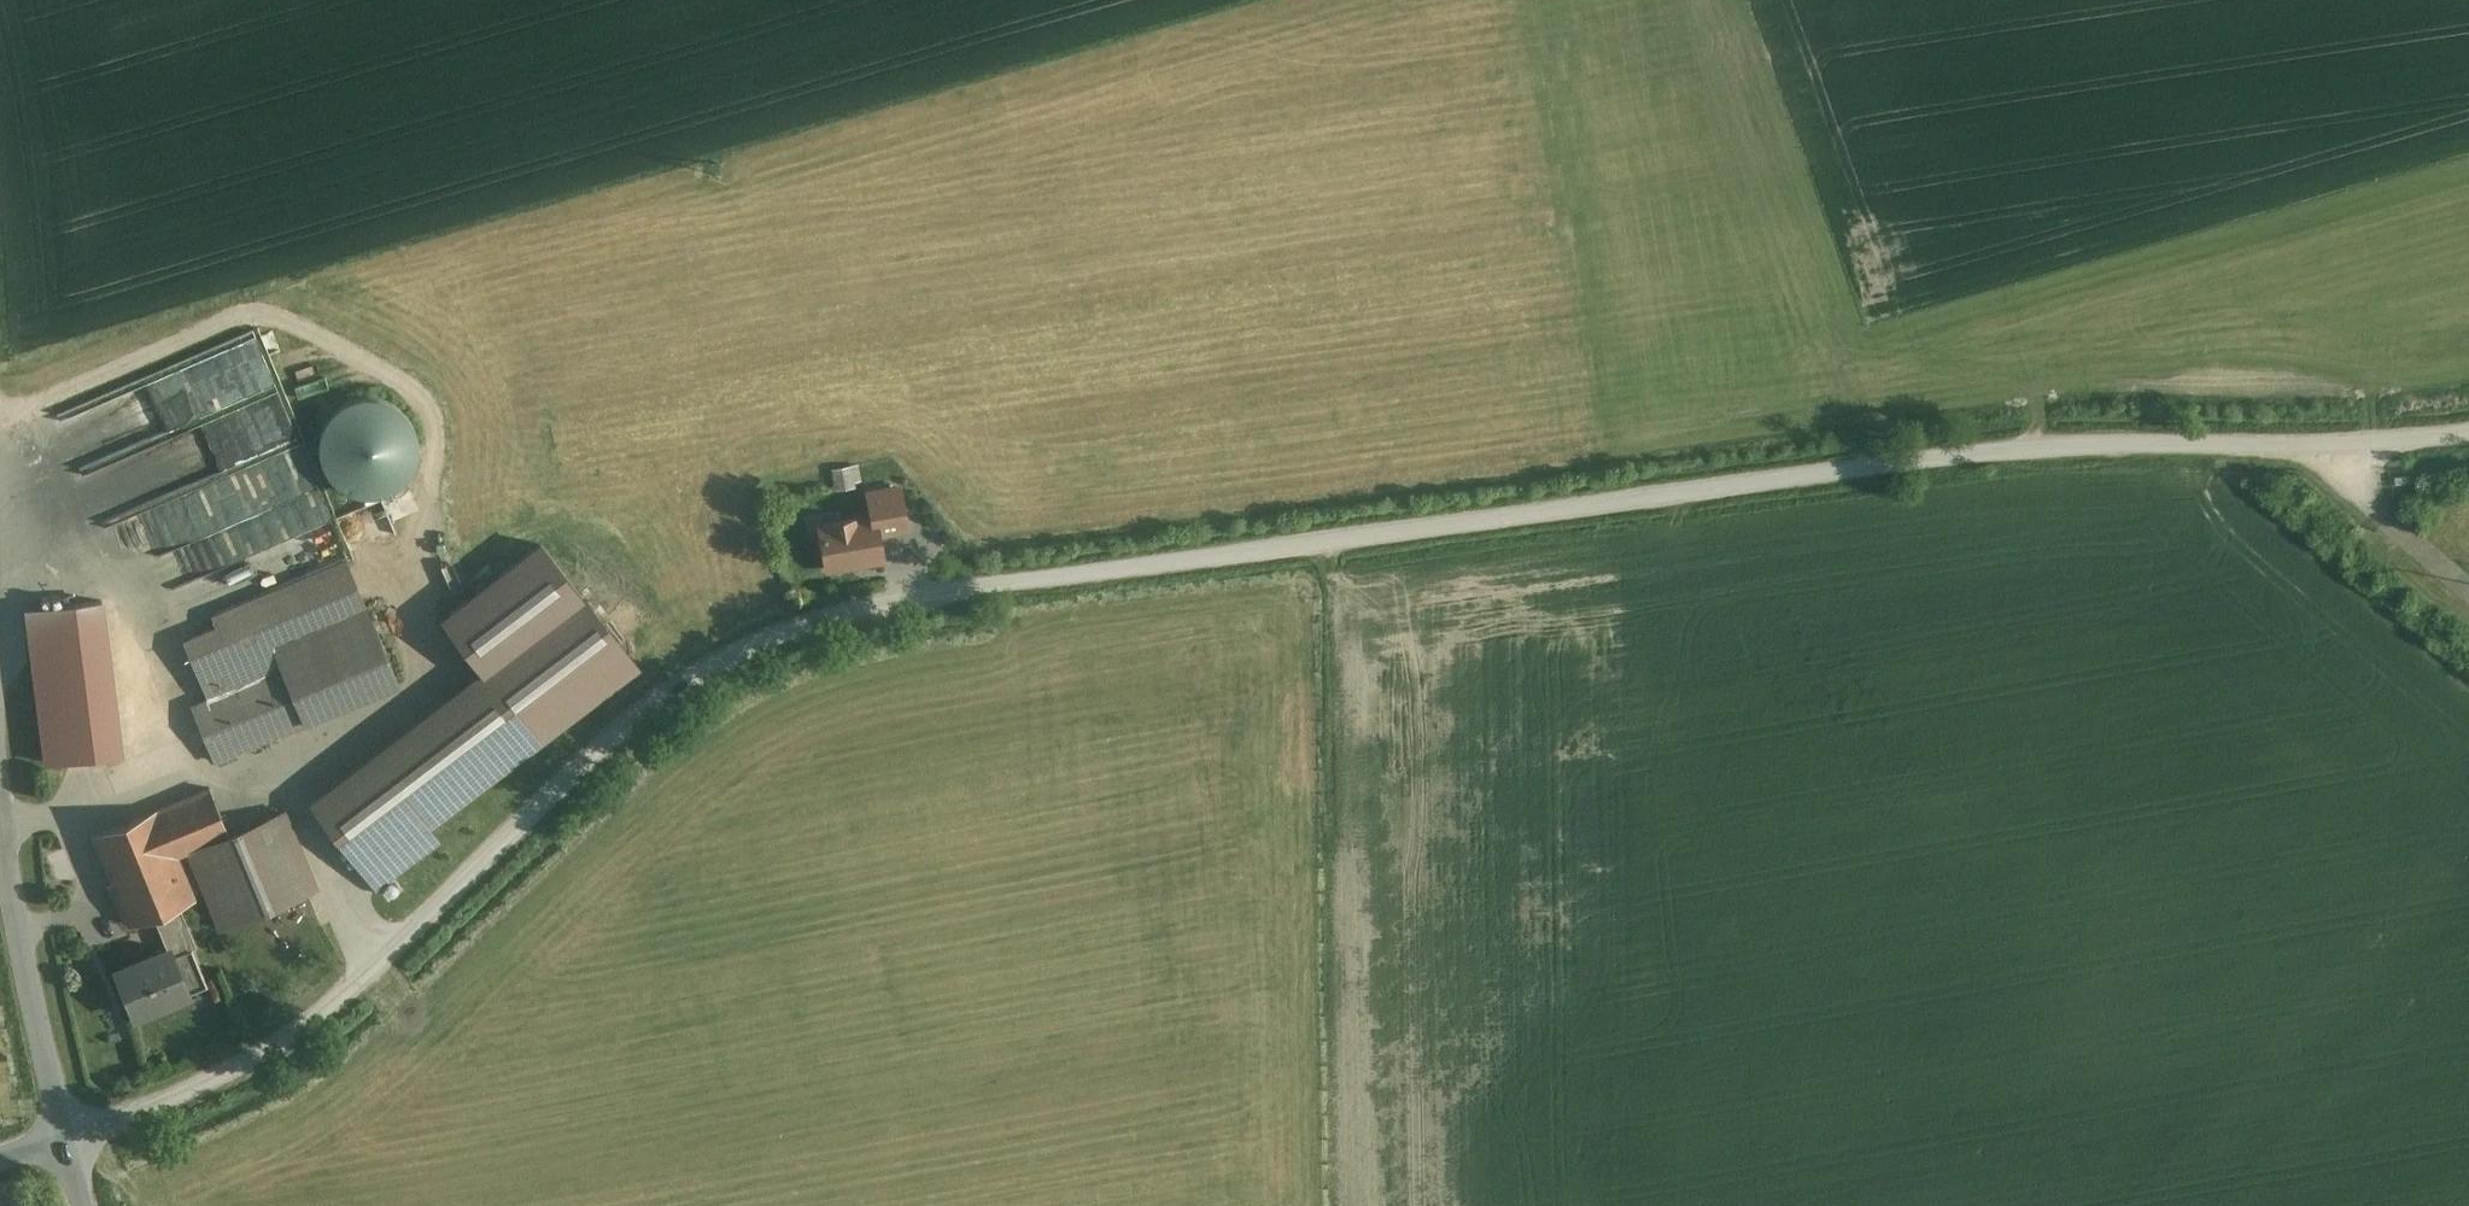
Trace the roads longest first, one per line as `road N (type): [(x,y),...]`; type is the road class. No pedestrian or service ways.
road 1 (unclassified): [(65,1138),(224,1077),(352,982),(679,689),(815,622),(942,593),(2052,447),(2281,446),(2468,432)]
road 2 (unclassified): [(0,795),(8,885),(65,1138)]

